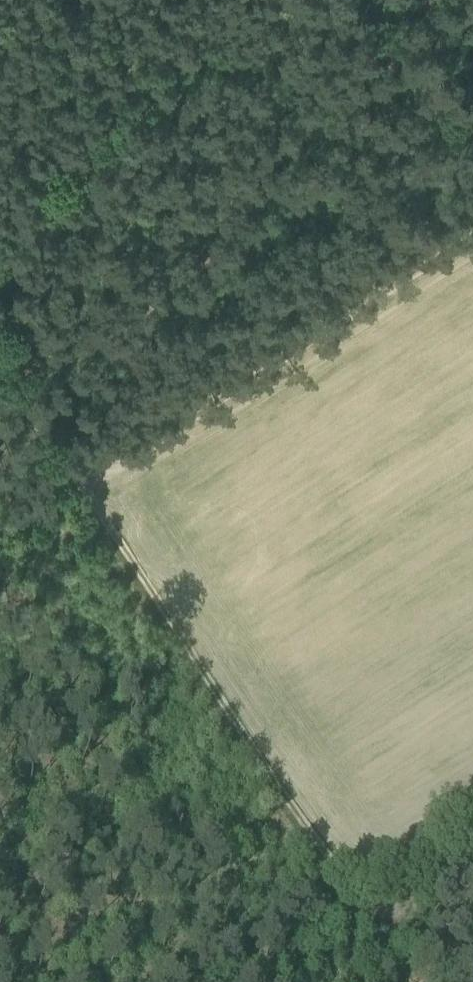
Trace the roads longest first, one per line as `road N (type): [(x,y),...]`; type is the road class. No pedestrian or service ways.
road 1 (track): [(80,483),(340,875),(371,898),(399,898),(472,857)]
road 2 (track): [(80,483),(472,230)]
road 3 (track): [(0,349),(80,483)]
road 4 (track): [(351,883),(262,981)]

